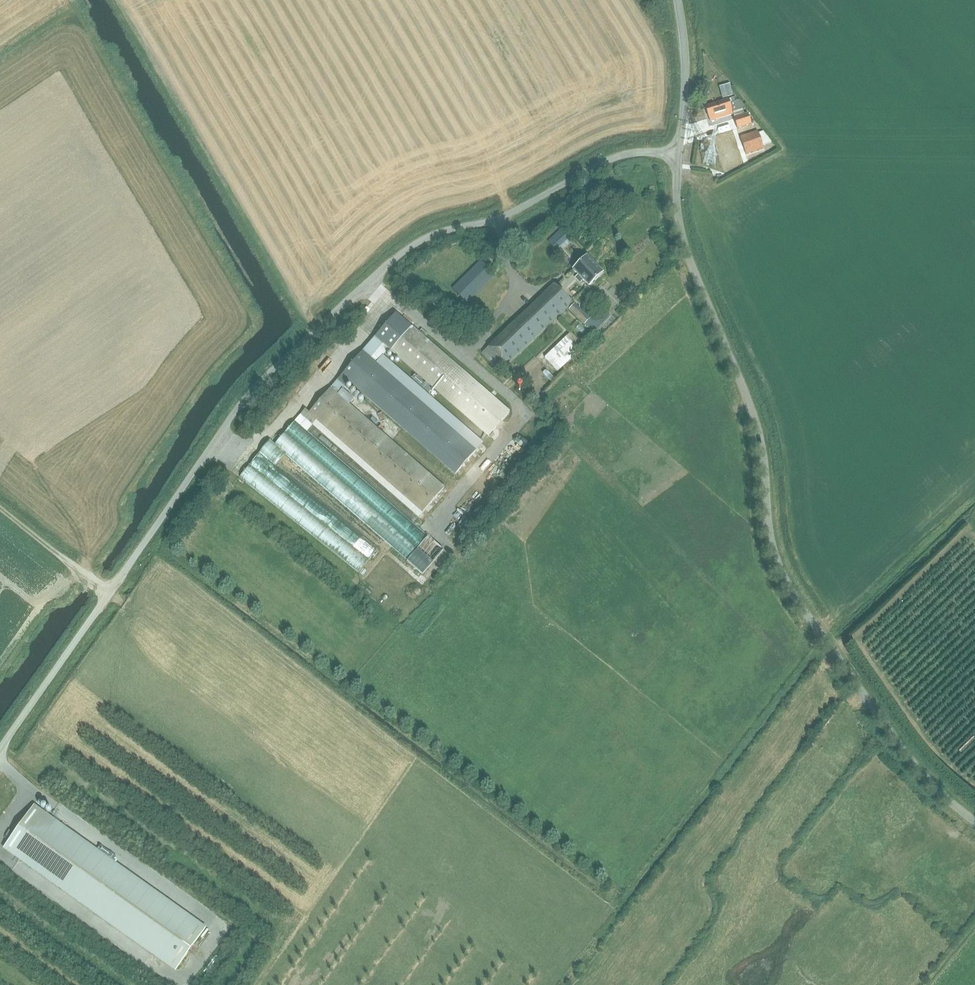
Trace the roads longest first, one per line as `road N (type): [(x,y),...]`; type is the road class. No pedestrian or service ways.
road 1 (unclassified): [(0,753),(258,387),(351,298),(432,236),(498,219),(602,162),(675,144)]
road 2 (unclassified): [(974,822),(946,801),(884,726),(779,567),(751,408),(681,237),(675,144)]
road 3 (unclassified): [(675,144),(685,81),(677,0)]
road 4 (track): [(112,594),(0,507)]

